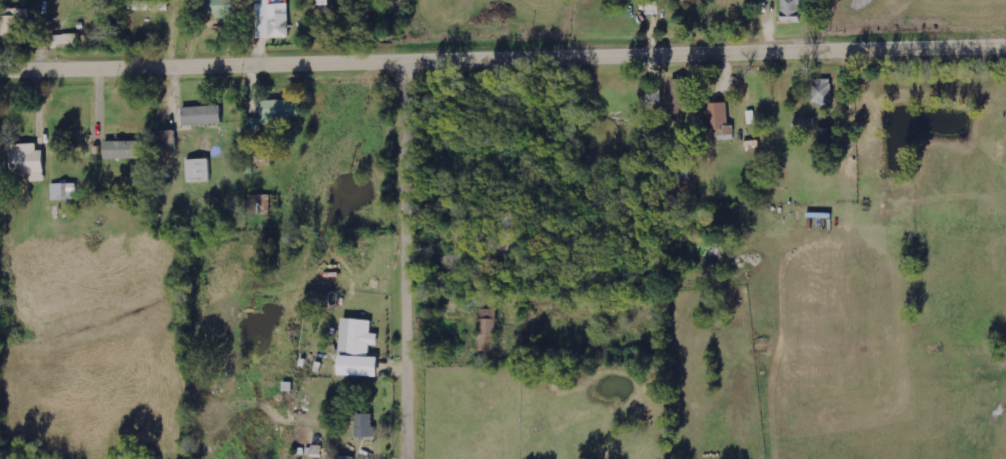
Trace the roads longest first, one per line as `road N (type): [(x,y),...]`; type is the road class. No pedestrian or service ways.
road 1 (tertiary): [(0,74),(1005,50)]
road 2 (residential): [(414,458),(414,144),(397,64)]

